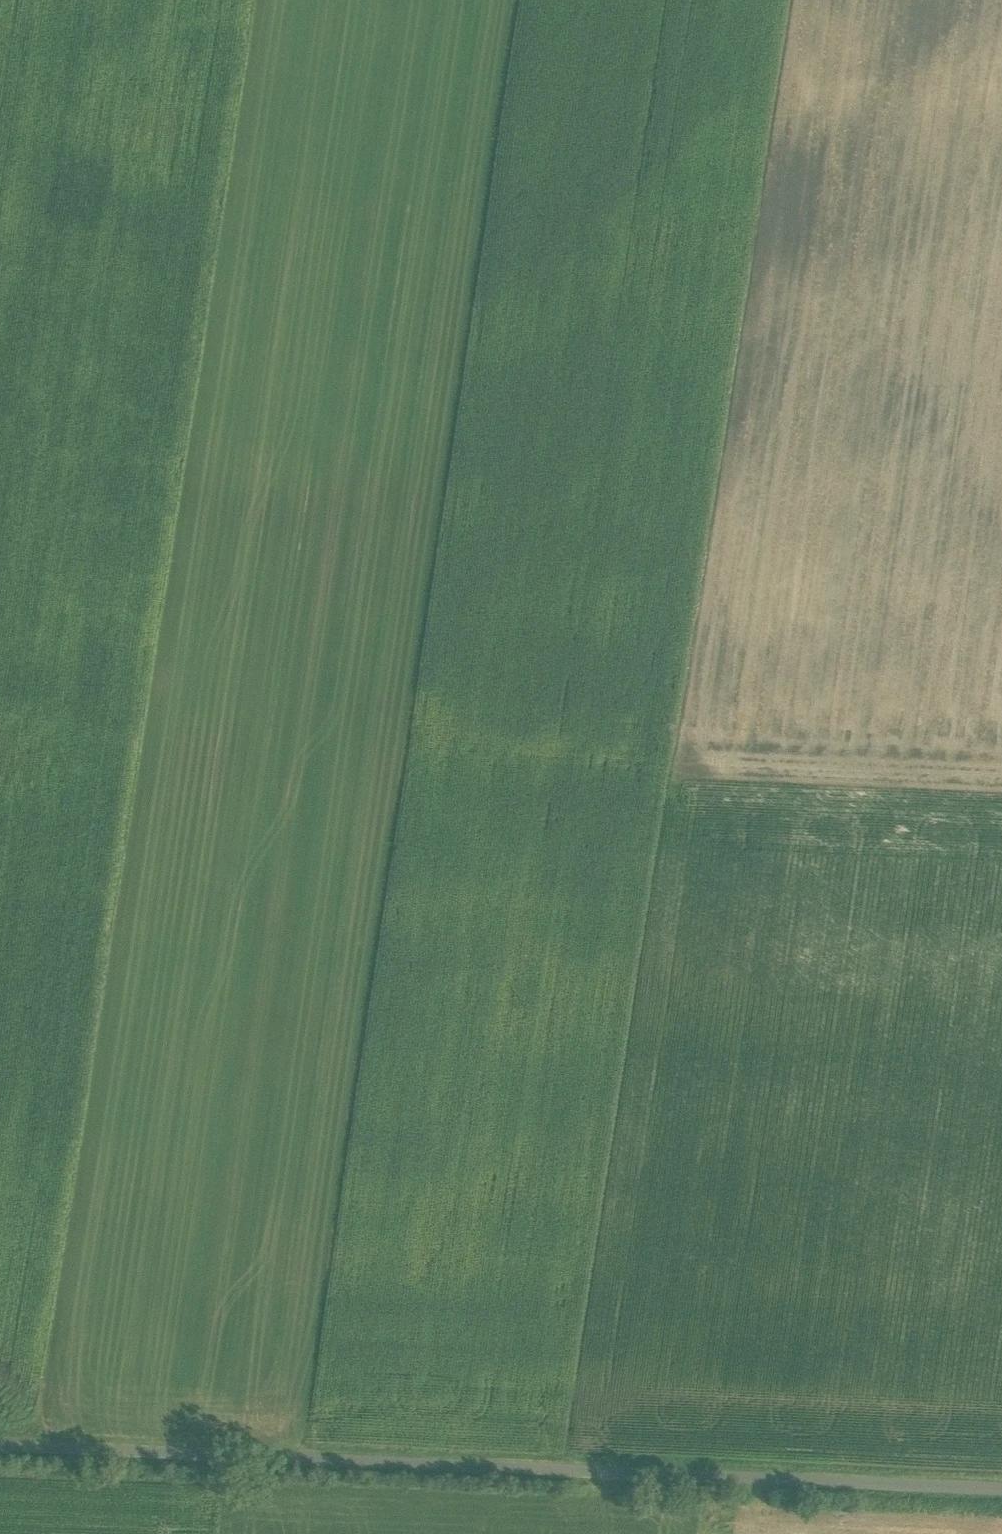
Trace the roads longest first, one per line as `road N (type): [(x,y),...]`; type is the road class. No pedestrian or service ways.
road 1 (unclassified): [(1001,1490),(0,1453)]

